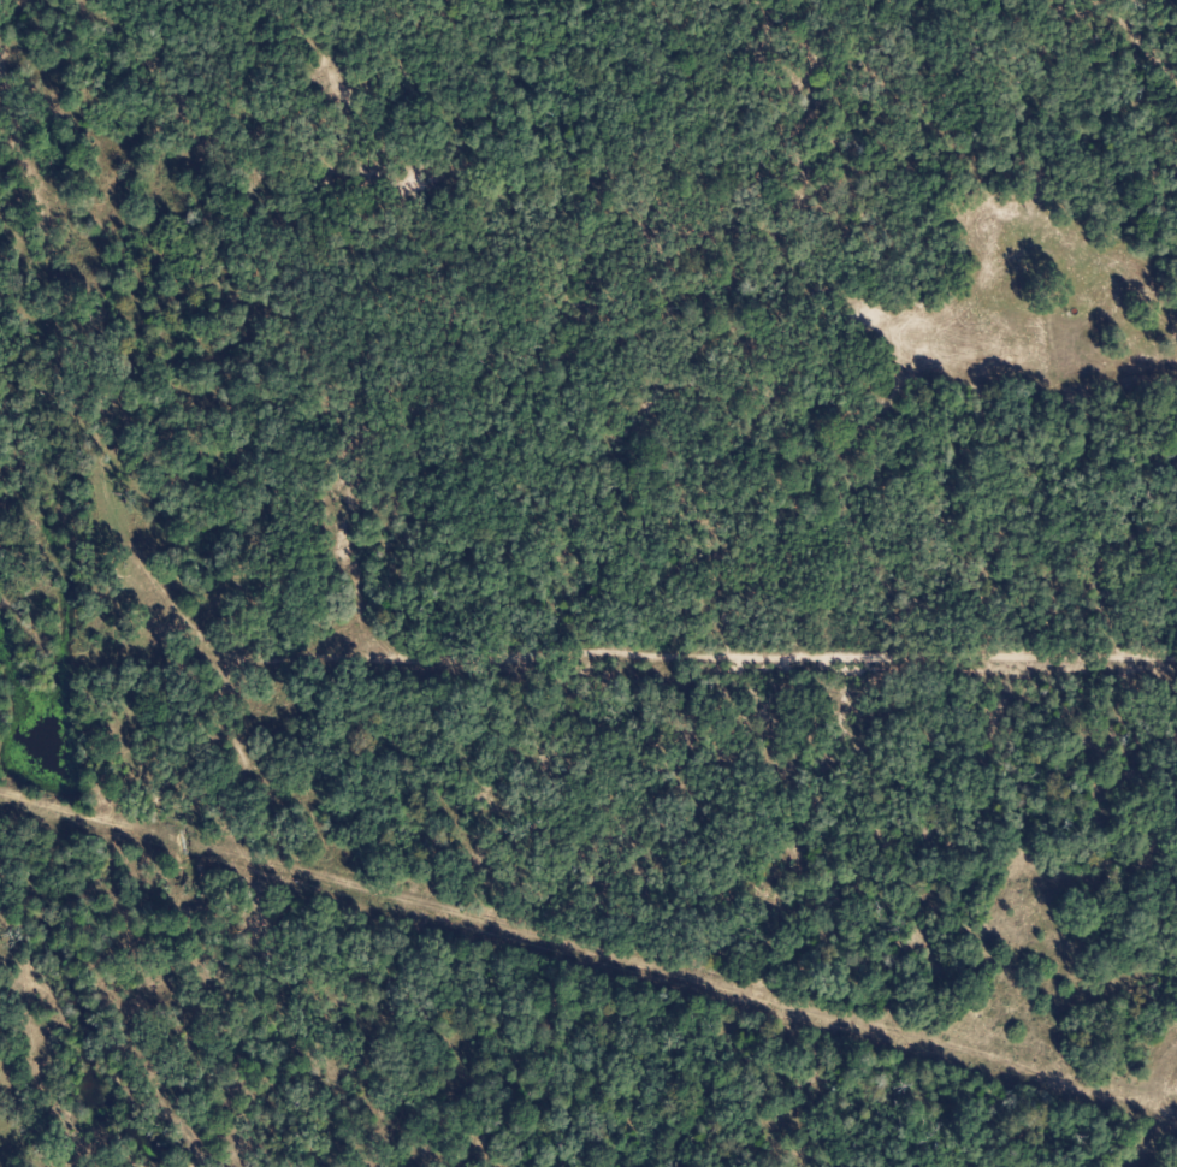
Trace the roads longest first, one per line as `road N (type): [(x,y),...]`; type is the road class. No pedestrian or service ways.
road 1 (track): [(1176,1108),(0,790)]

